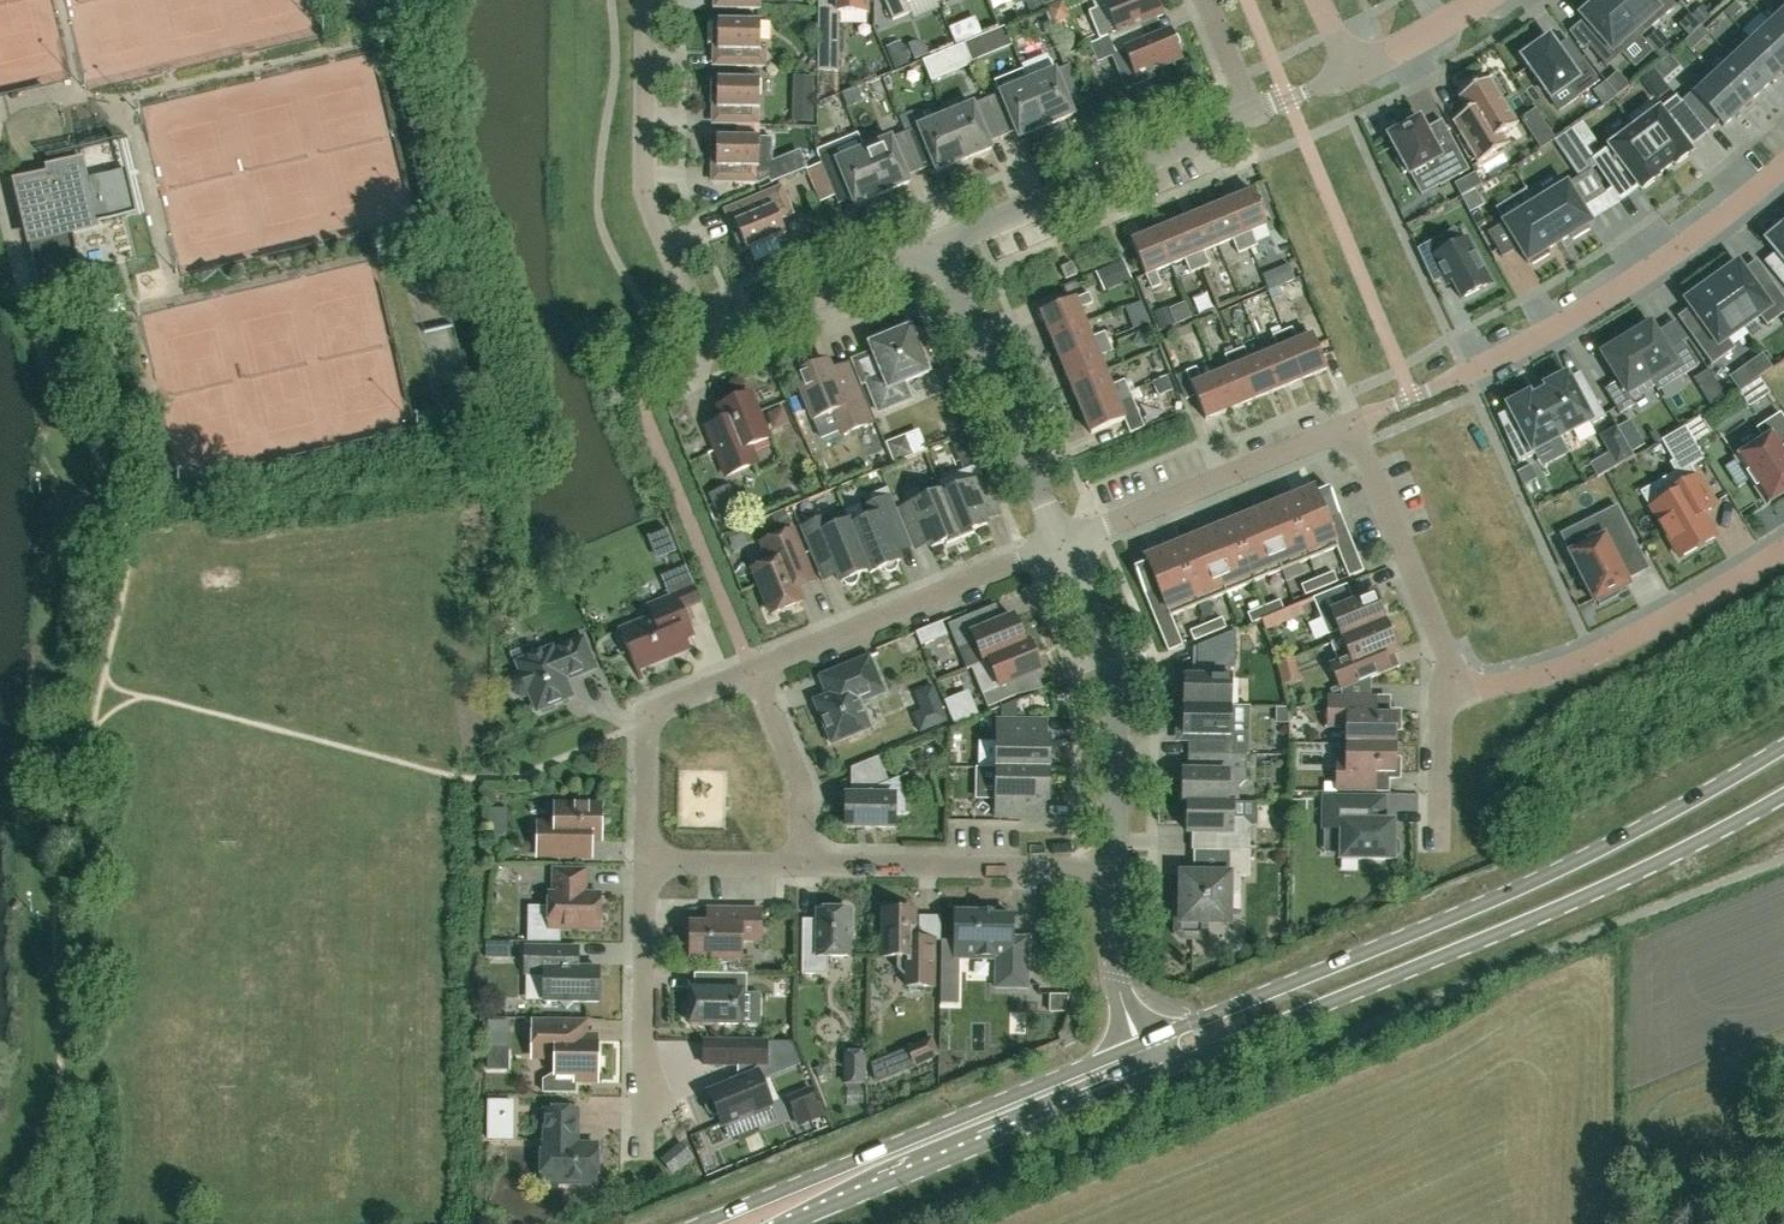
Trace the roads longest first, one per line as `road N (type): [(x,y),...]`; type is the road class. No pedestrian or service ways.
road 1 (primary): [(1783,748),(1520,889),(1140,1045)]
road 2 (primary): [(1152,1077),(1603,891),(1783,797)]
road 3 (residential): [(1353,425),(1538,339),(1626,287),(1783,169)]
road 4 (primary): [(1140,1045),(702,1223)]
road 5 (primary): [(791,1223),(1152,1077)]
road 6 (residential): [(1783,552),(1593,658),(1513,684),(1441,691)]
road 7 (residential): [(707,339),(645,191),(648,0)]
road 8 (residential): [(937,244),(1252,115)]
road 9 (residential): [(1115,869),(1114,683),(1061,545)]
road 10 (residential): [(753,673),(1061,545)]
road 11 (residential): [(1061,545),(937,244)]
road 12 (residential): [(1353,425),(1061,545)]
road 13 (residential): [(1115,869),(800,864)]
road 14 (residential): [(643,1149),(647,861)]
road 15 (residential): [(1441,691),(1447,658),(1353,425)]
road 16 (residential): [(647,861),(648,723),(655,713),(753,673)]
road 17 (residential): [(707,339),(937,244)]
road 18 (residential): [(800,864),(801,787),(753,673)]
road 19 (residential): [(1140,1045),(1115,960),(1115,869)]
road 20 (residential): [(800,864),(647,861)]
road 21 (residential): [(1350,71),(1483,0)]
road 22 (residential): [(1439,841),(1441,691)]
road 23 (residential): [(1252,115),(1205,0)]

